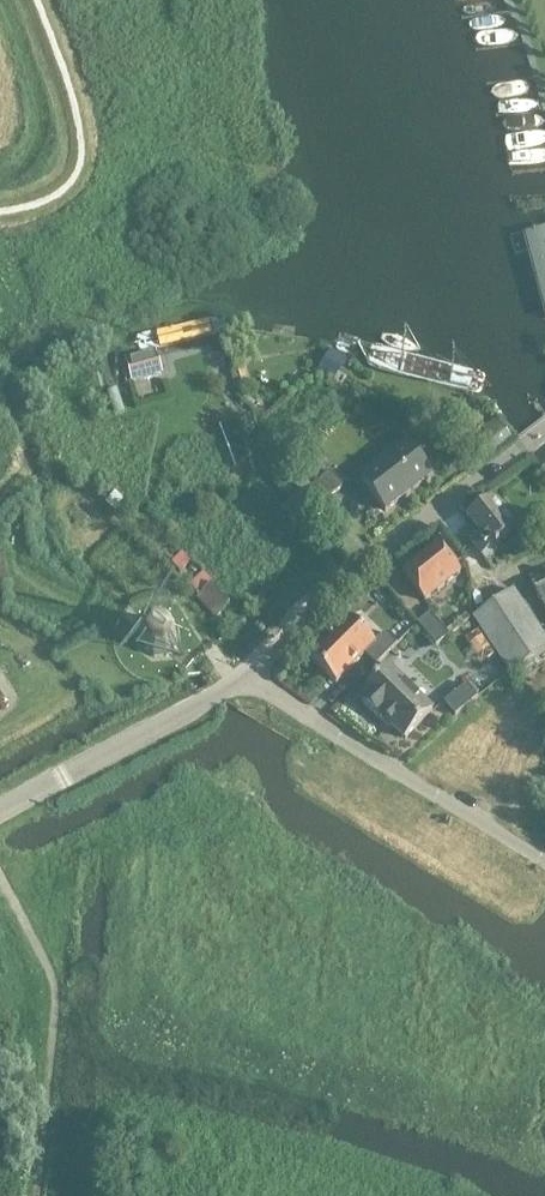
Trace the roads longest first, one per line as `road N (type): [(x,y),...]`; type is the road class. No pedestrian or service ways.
road 1 (tertiary): [(244,674),(374,552),(544,430)]
road 2 (unclassified): [(544,860),(244,674)]
road 3 (tertiary): [(0,810),(244,674)]
road 4 (track): [(544,621),(520,582),(484,577),(442,506)]
road 5 (track): [(254,468),(346,577)]

